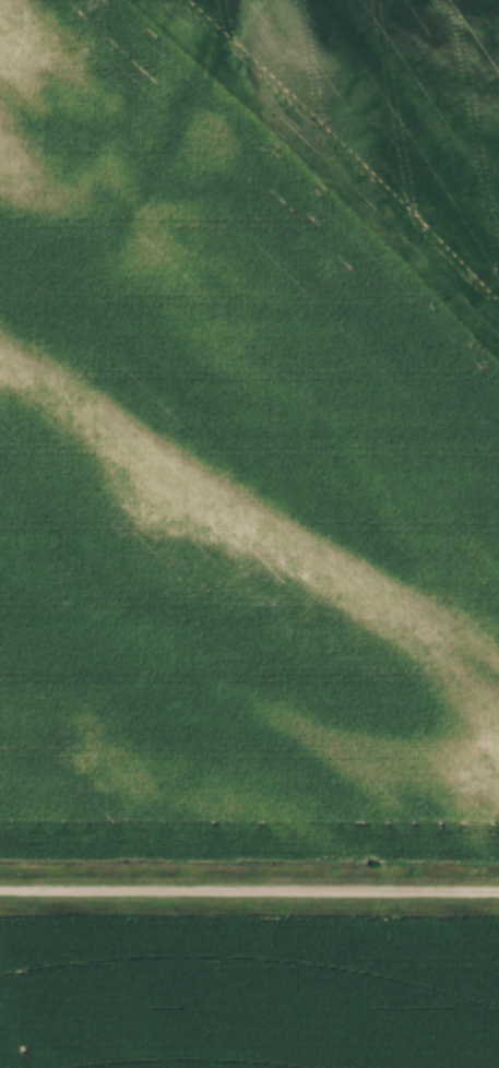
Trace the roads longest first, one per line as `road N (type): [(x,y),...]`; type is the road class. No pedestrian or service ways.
road 1 (residential): [(0,895),(498,896)]

